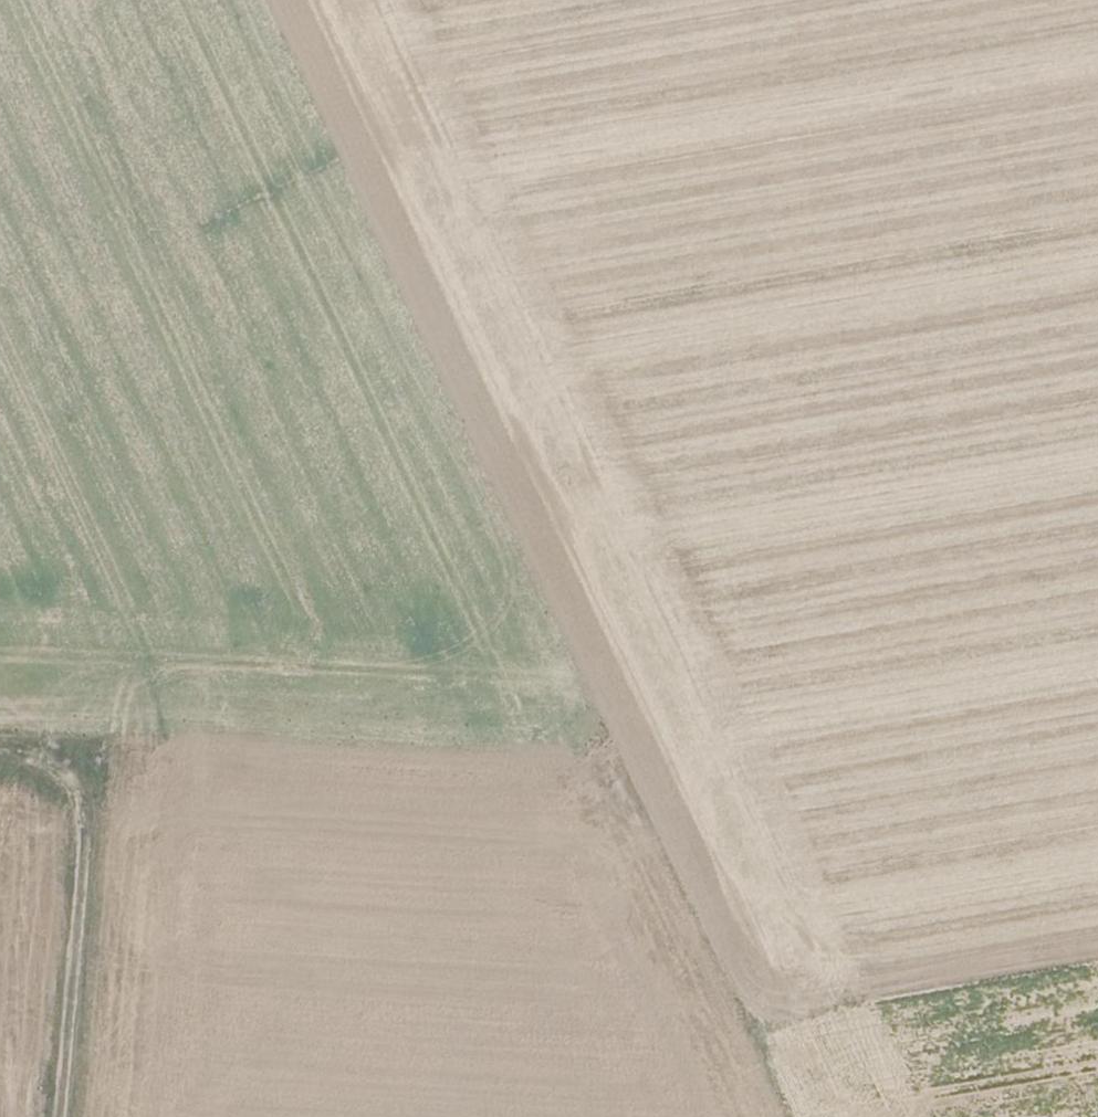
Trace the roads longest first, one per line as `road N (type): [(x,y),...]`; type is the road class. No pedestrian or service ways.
road 1 (track): [(74,1116),(90,926),(83,832),(63,790),(0,774)]

